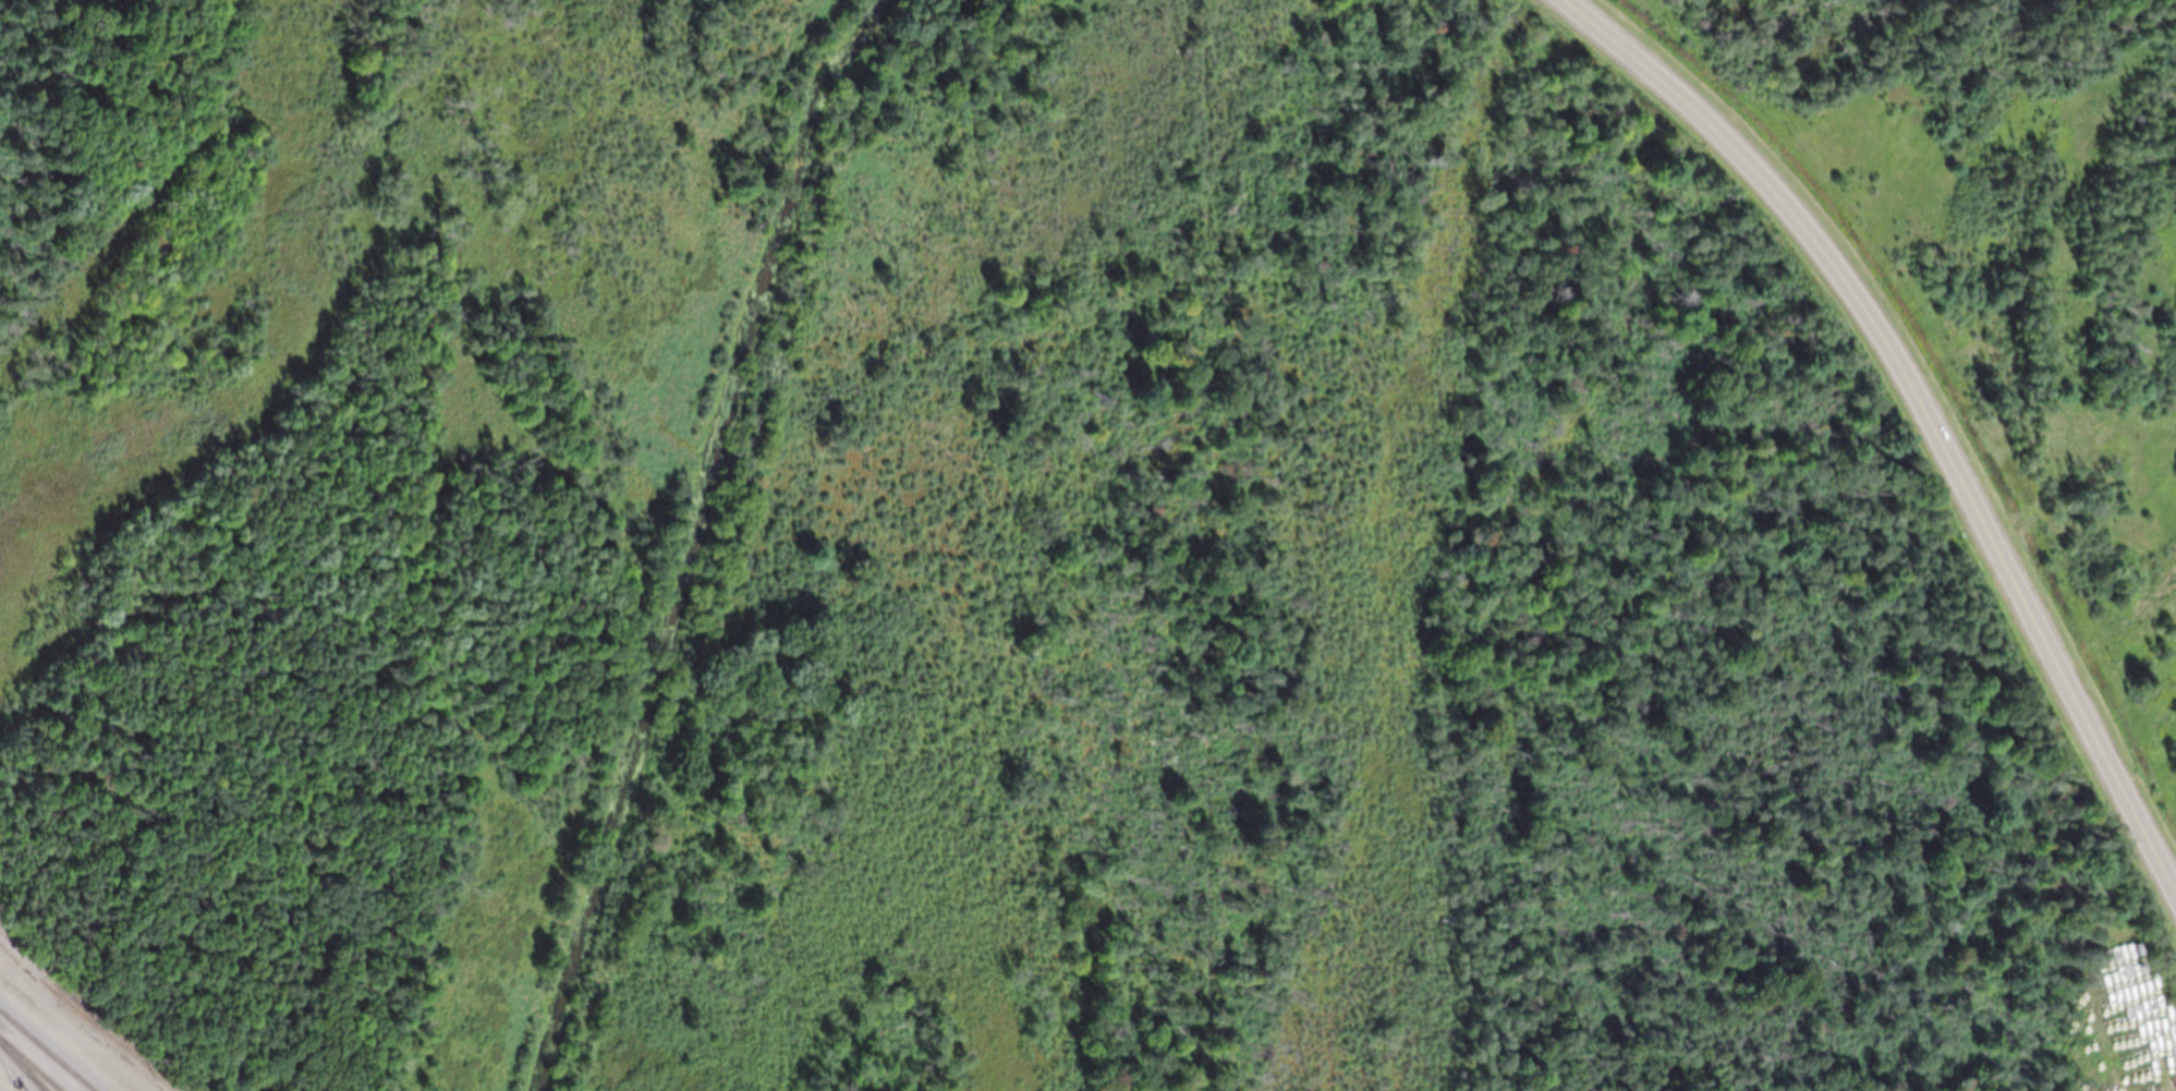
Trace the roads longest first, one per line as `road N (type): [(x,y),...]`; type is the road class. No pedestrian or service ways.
road 1 (secondary): [(2175,886),(1920,391),(1833,252),(1707,116),(1568,0)]

